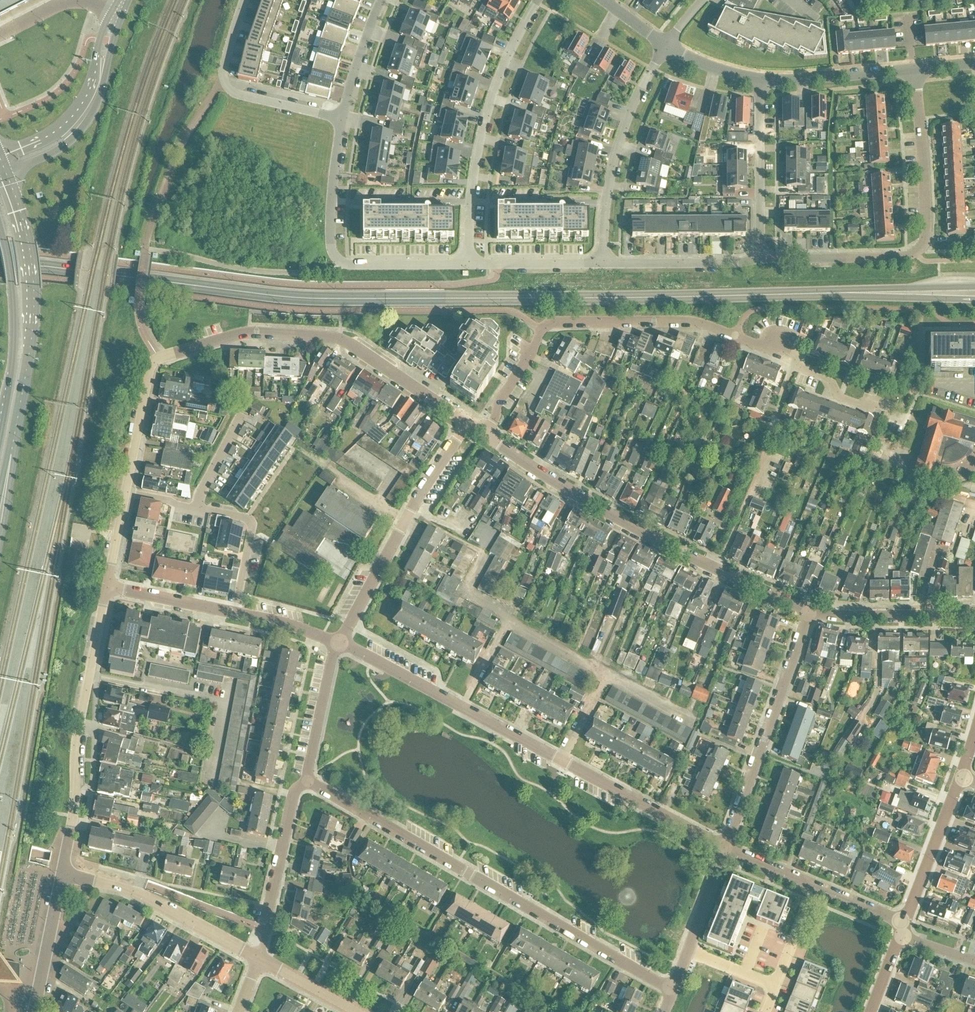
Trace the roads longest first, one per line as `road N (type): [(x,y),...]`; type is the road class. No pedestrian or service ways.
road 1 (secondary): [(0,261),(312,301),(943,294)]
road 2 (unclassified): [(467,424),(345,342),(244,334),(153,364),(126,493)]
road 3 (residential): [(308,781),(673,991)]
road 4 (residential): [(485,435),(547,327),(694,323),(789,348),(793,367)]
road 5 (unclassified): [(810,612),(592,505),(485,435)]
road 6 (residential): [(915,70),(926,227),(921,248),(899,258),(760,260)]
road 7 (unclassified): [(107,587),(75,746),(62,875)]
road 8 (primary): [(12,449),(34,302),(25,228),(6,173)]
road 9 (residential): [(537,1),(487,111),(471,189),(469,266)]
road 10 (residential): [(469,266),(338,259),(330,219),(342,120)]
road 11 (residential): [(467,424),(339,642)]
road 12 (residential): [(810,612),(725,849)]
road 13 (residential): [(666,47),(618,146),(603,264)]
road 14 (unclassified): [(62,875),(137,894),(258,959)]
road 15 (unclassified): [(6,173),(60,149),(89,121),(117,11)]
road 16 (primary): [(0,228),(14,324),(0,438)]
road 17 (residential): [(342,120),(228,88),(224,68),(244,0)]
road 18 (unclassified): [(117,11),(77,106),(54,129),(0,154)]
road 19 (residential): [(904,924),(725,849)]
road 20 (residential): [(725,849),(562,763)]
road 21 (residential): [(759,81),(760,260)]
road 22 (unclassified): [(974,617),(810,612)]
road 23 (residential): [(308,781),(293,801),(267,932)]
road 24 (residential): [(760,260),(603,264)]
road 25 (residential): [(759,81),(915,70)]
road 26 (tertiary): [(904,924),(959,778)]
road 27 (residential): [(235,614),(250,522),(197,509)]
road 28 (residential): [(339,642),(308,781)]
road 29 (residential): [(463,710),(339,642)]
road 30 (unclassified): [(62,875),(34,1011)]
road 31 (residential): [(603,264),(469,266)]
road 32 (residential): [(235,614),(107,587)]
road 33 (residential): [(793,367),(751,488)]
road 34 (residential): [(342,120),(382,0)]
road 35 (residential): [(117,11),(72,1),(0,35)]

